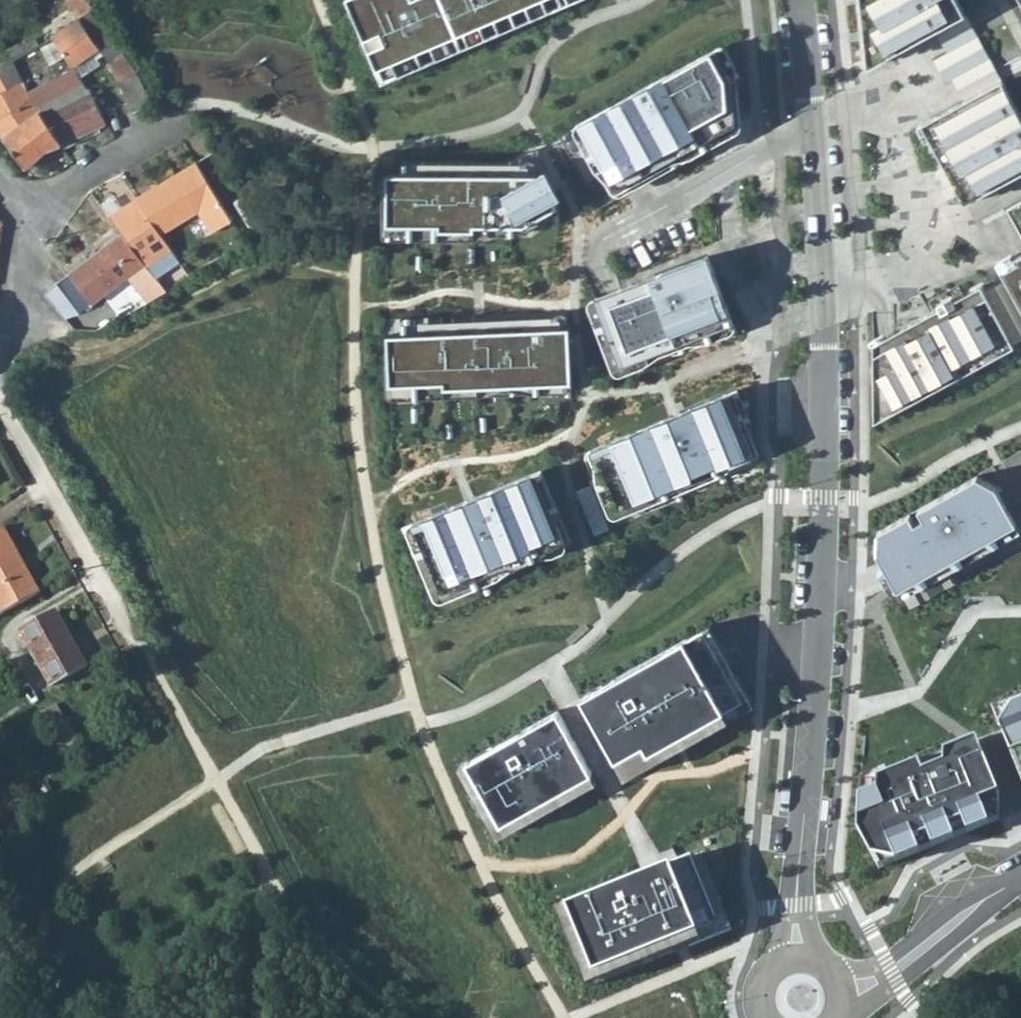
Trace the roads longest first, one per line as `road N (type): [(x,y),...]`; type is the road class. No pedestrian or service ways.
road 1 (residential): [(826,319),(831,500),(796,908)]
road 2 (residential): [(131,642),(0,393)]
road 3 (residential): [(814,120),(629,225),(579,241)]
road 4 (residential): [(841,993),(887,976),(1020,878)]
road 5 (residential): [(814,120),(826,319)]
road 6 (residential): [(178,109),(28,206)]
road 7 (residential): [(0,374),(29,244),(28,206)]
road 8 (residential): [(800,0),(814,120)]

